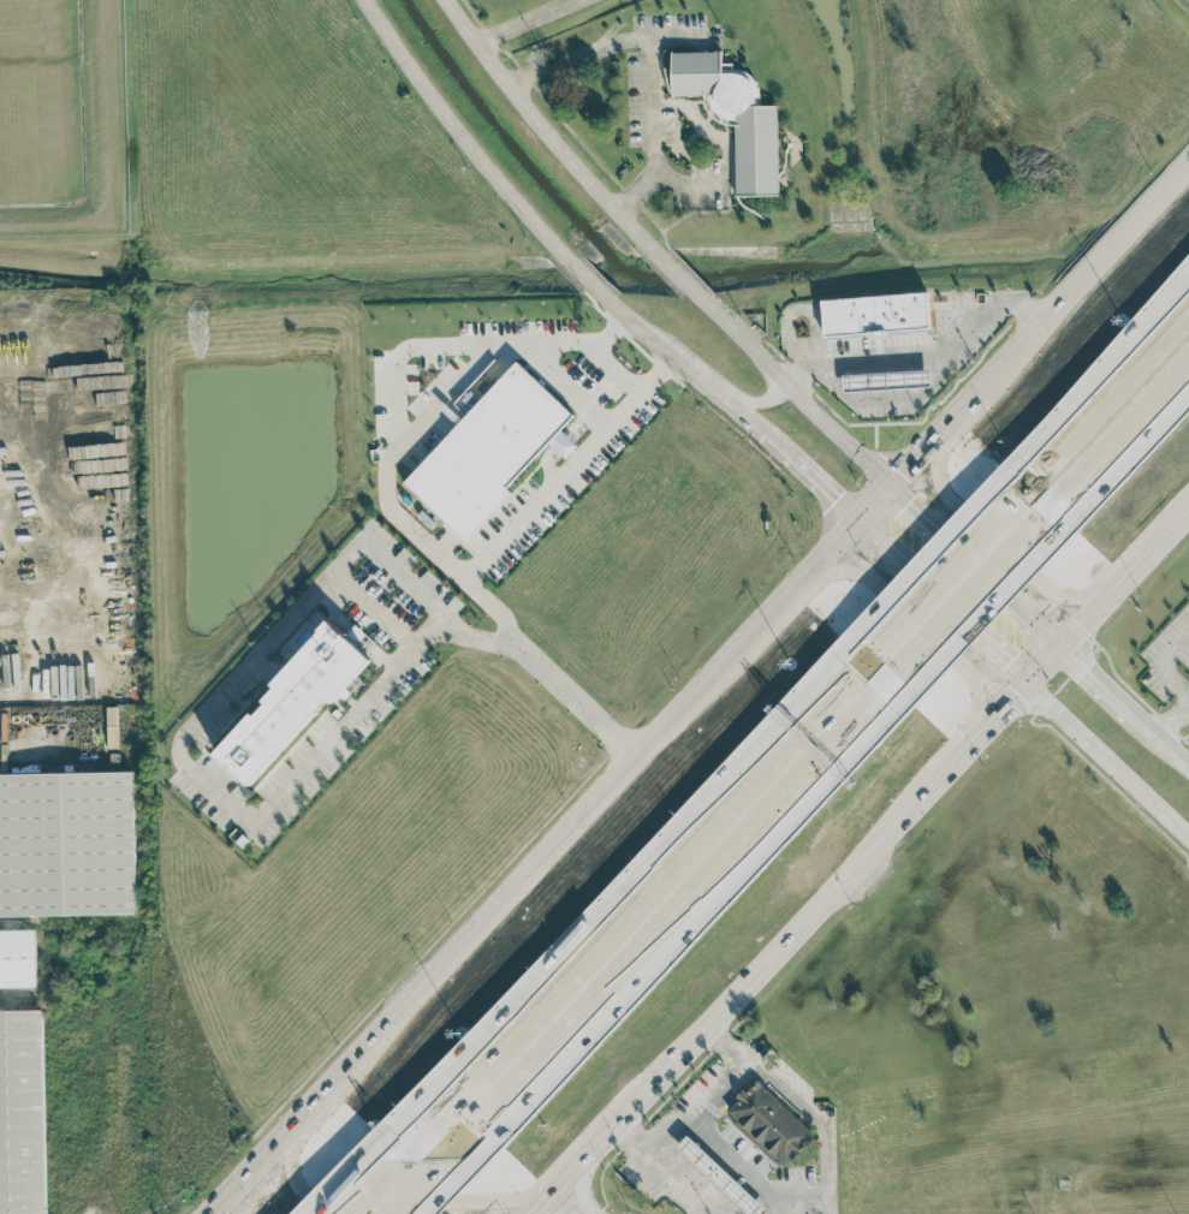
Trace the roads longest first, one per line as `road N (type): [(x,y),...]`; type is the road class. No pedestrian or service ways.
road 1 (primary): [(866,525),(338,1087)]
road 2 (motorway): [(863,650),(433,1113)]
road 3 (motorway): [(474,1136),(898,679)]
road 4 (primary): [(537,1213),(944,781)]
road 5 (primary): [(944,781),(973,720),(974,679),(864,576),(827,577),(759,639)]
road 6 (secondary): [(365,0),(482,161),(558,249)]
road 7 (secondary): [(646,240),(530,112),(448,0)]
road 8 (primary): [(289,1138),(290,1176),(317,1194),(555,1191)]
road 9 (primary): [(1188,176),(980,401)]
road 10 (primary): [(940,444),(940,488),(1051,590),(1070,597),(1134,575)]
road 11 (motorway): [(1047,459),(863,650)]
road 12 (motorway): [(898,679),(1074,493)]
road 13 (secondary): [(866,525),(1032,686)]
road 14 (primary): [(1032,686),(1188,516)]
road 15 (secondary): [(1032,686),(1188,835)]
road 16 (motorway): [(1188,298),(1047,459)]
road 17 (secondary): [(1040,625),(896,492)]
road 18 (secondary): [(598,288),(731,405)]
road 19 (secondary): [(1188,765),(1064,648)]
road 20 (motorway): [(1074,493),(1188,369)]
road 21 (secondary): [(896,492),(786,382)]
road 22 (motorway): [(433,1113),(345,1213)]
road 23 (secondary): [(786,382),(700,292)]

